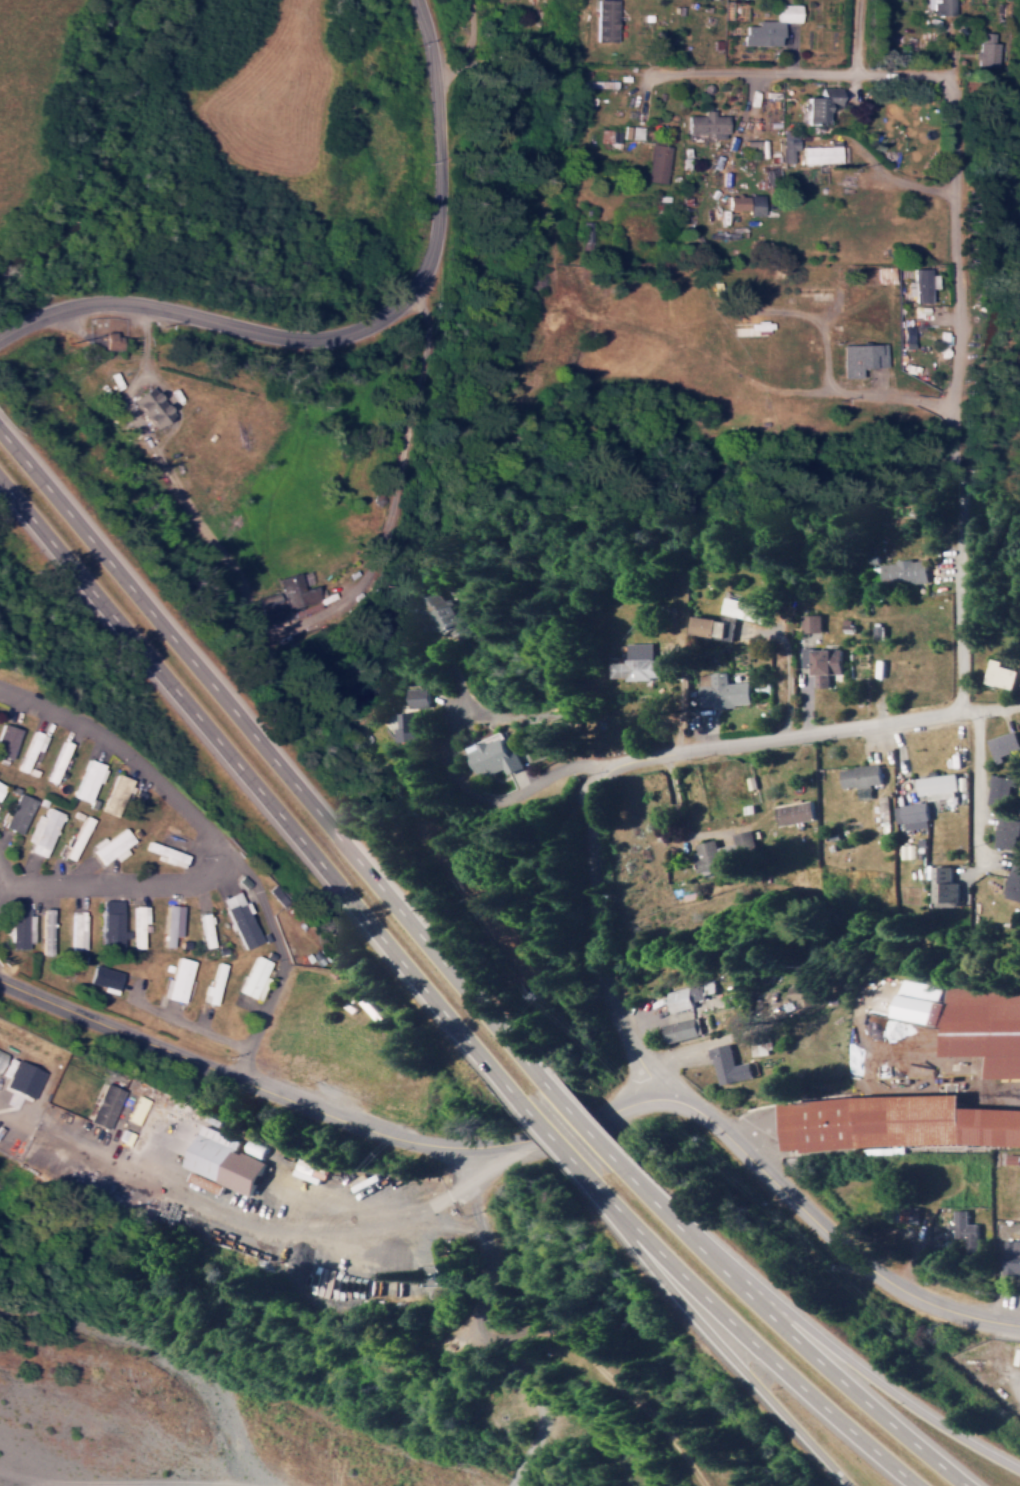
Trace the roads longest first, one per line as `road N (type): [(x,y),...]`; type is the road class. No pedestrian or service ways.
road 1 (secondary): [(1019,1325),(925,1301),(881,1275),(686,1099),(647,1096),(528,1140),(443,1148),(291,1103),(0,982)]
road 2 (motorway): [(549,1089),(0,437)]
road 3 (motorway): [(0,488),(519,1101)]
road 4 (residential): [(964,712),(954,95),(937,75),(859,72)]
road 5 (residential): [(0,690),(105,738),(220,846),(222,864),(207,882),(173,888),(54,887),(10,881),(0,868)]
road 6 (tertiary): [(0,340),(52,311),(85,305),(342,339),(388,316),(438,252)]
road 7 (motorway): [(966,1485),(618,1168)]
road 8 (motorway): [(587,1182),(919,1485)]
road 9 (motorway): [(1019,1473),(966,1445),(666,1217)]
road 10 (residential): [(613,766),(1019,706)]
road 11 (motorway): [(587,1182),(702,1324),(852,1485)]
road 12 (residential): [(686,1099),(632,1050),(599,989),(594,786),(613,766)]
road 13 (residential): [(391,528),(433,358),(438,252)]
road 14 (residential): [(859,72),(646,75),(641,121)]
road 15 (tertiary): [(438,252),(439,118),(417,0)]
road 16 (residential): [(964,712),(966,906)]
road 17 (residential): [(613,766),(581,723),(473,707)]

